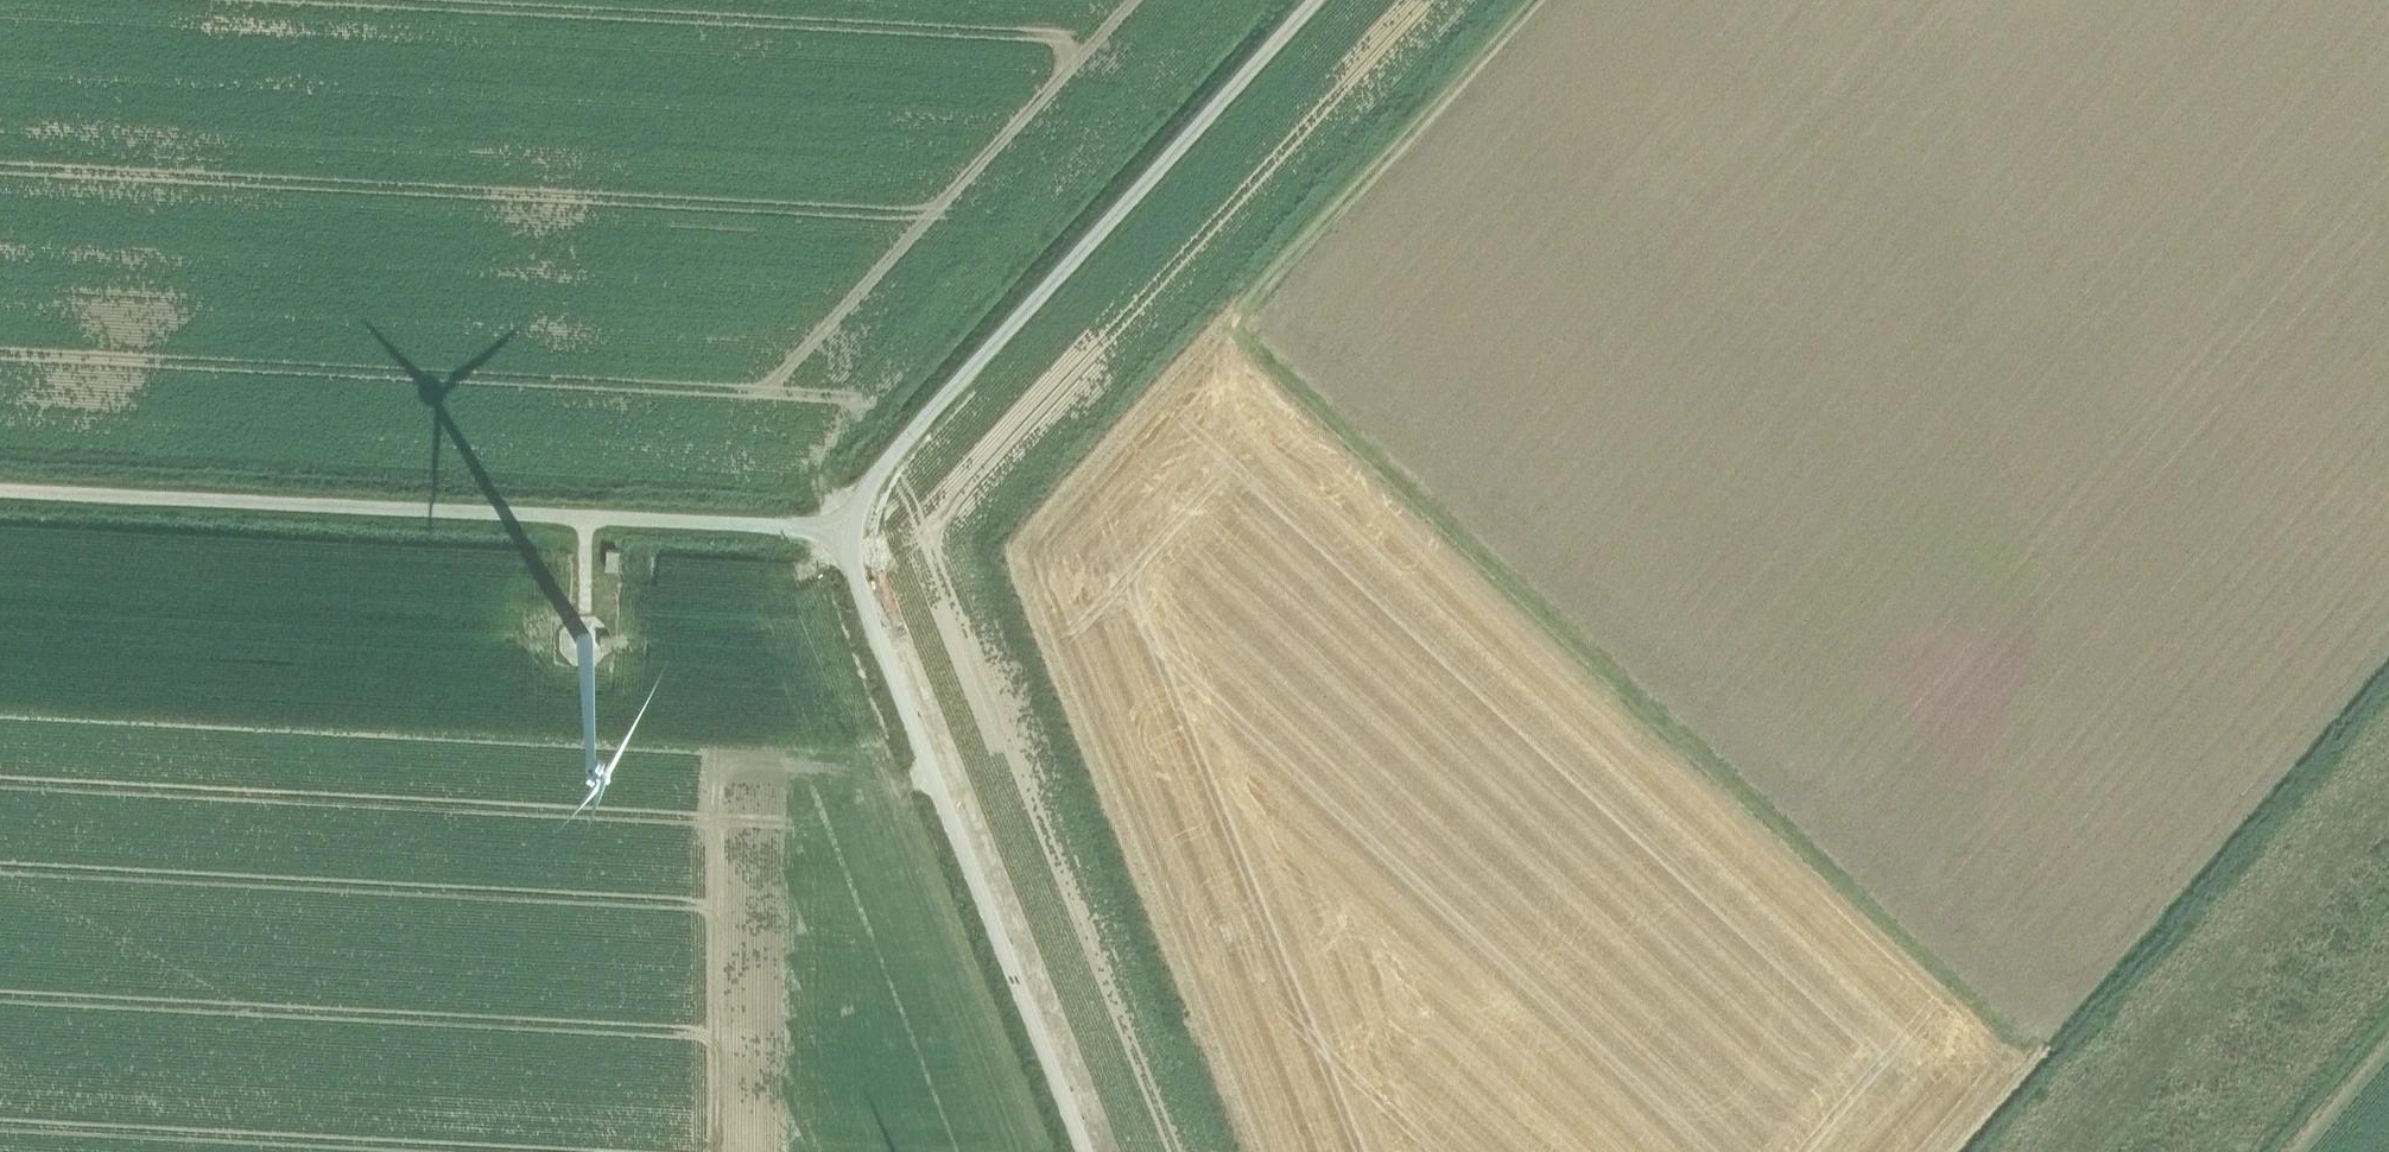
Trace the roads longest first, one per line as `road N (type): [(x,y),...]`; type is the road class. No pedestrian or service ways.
road 1 (unclassified): [(833,527),(0,489)]
road 2 (unclassified): [(833,527),(904,437),(1314,0)]
road 3 (unclassified): [(1083,1151),(833,527)]

